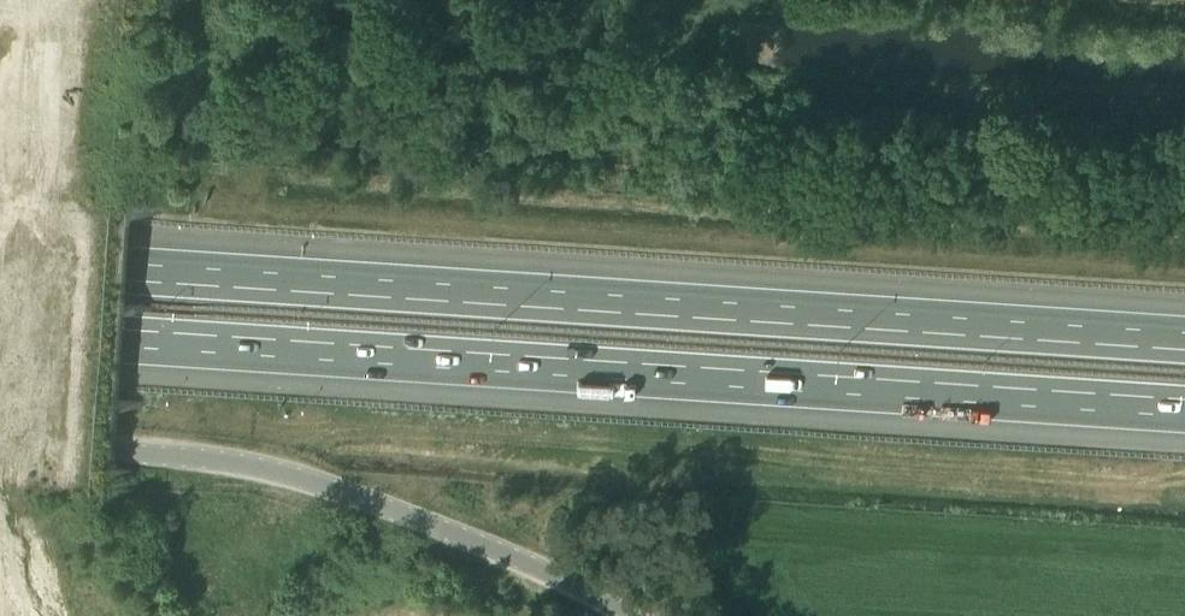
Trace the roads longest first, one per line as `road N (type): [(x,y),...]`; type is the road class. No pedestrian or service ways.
road 1 (motorway): [(1184,343),(0,265)]
road 2 (motorway): [(0,333),(1184,411)]
road 3 (unclassified): [(621,615),(577,587),(352,497),(233,464),(0,445)]

